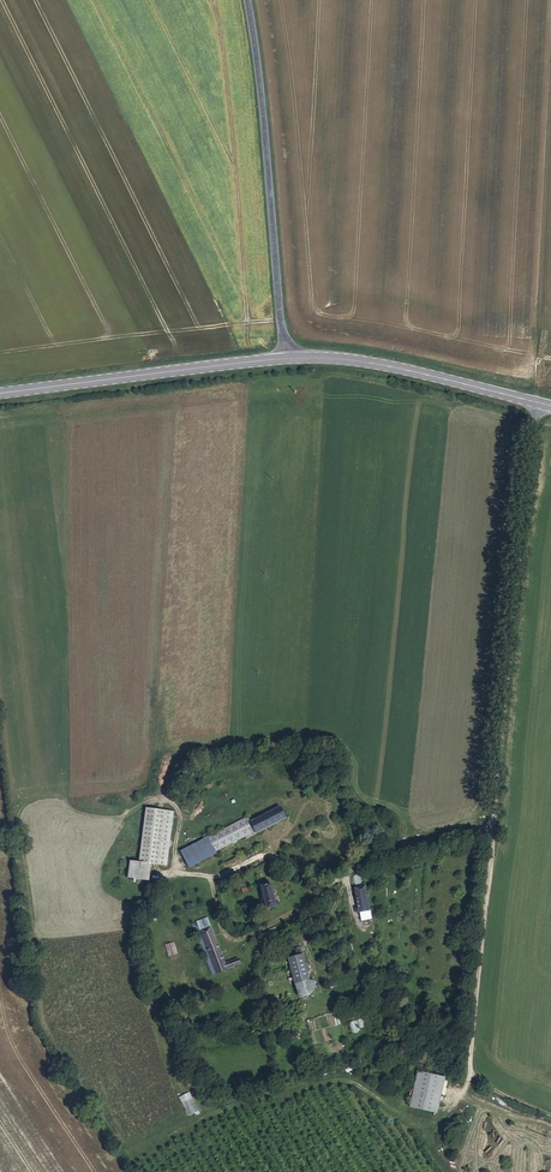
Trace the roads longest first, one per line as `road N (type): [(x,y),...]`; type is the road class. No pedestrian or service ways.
road 1 (residential): [(535,401),(494,824)]
road 2 (tertiary): [(285,358),(248,0)]
road 3 (track): [(550,1112),(471,1068),(494,824)]
road 4 (primary): [(0,392),(285,358)]
road 5 (primary): [(285,358),(370,362),(535,401)]

